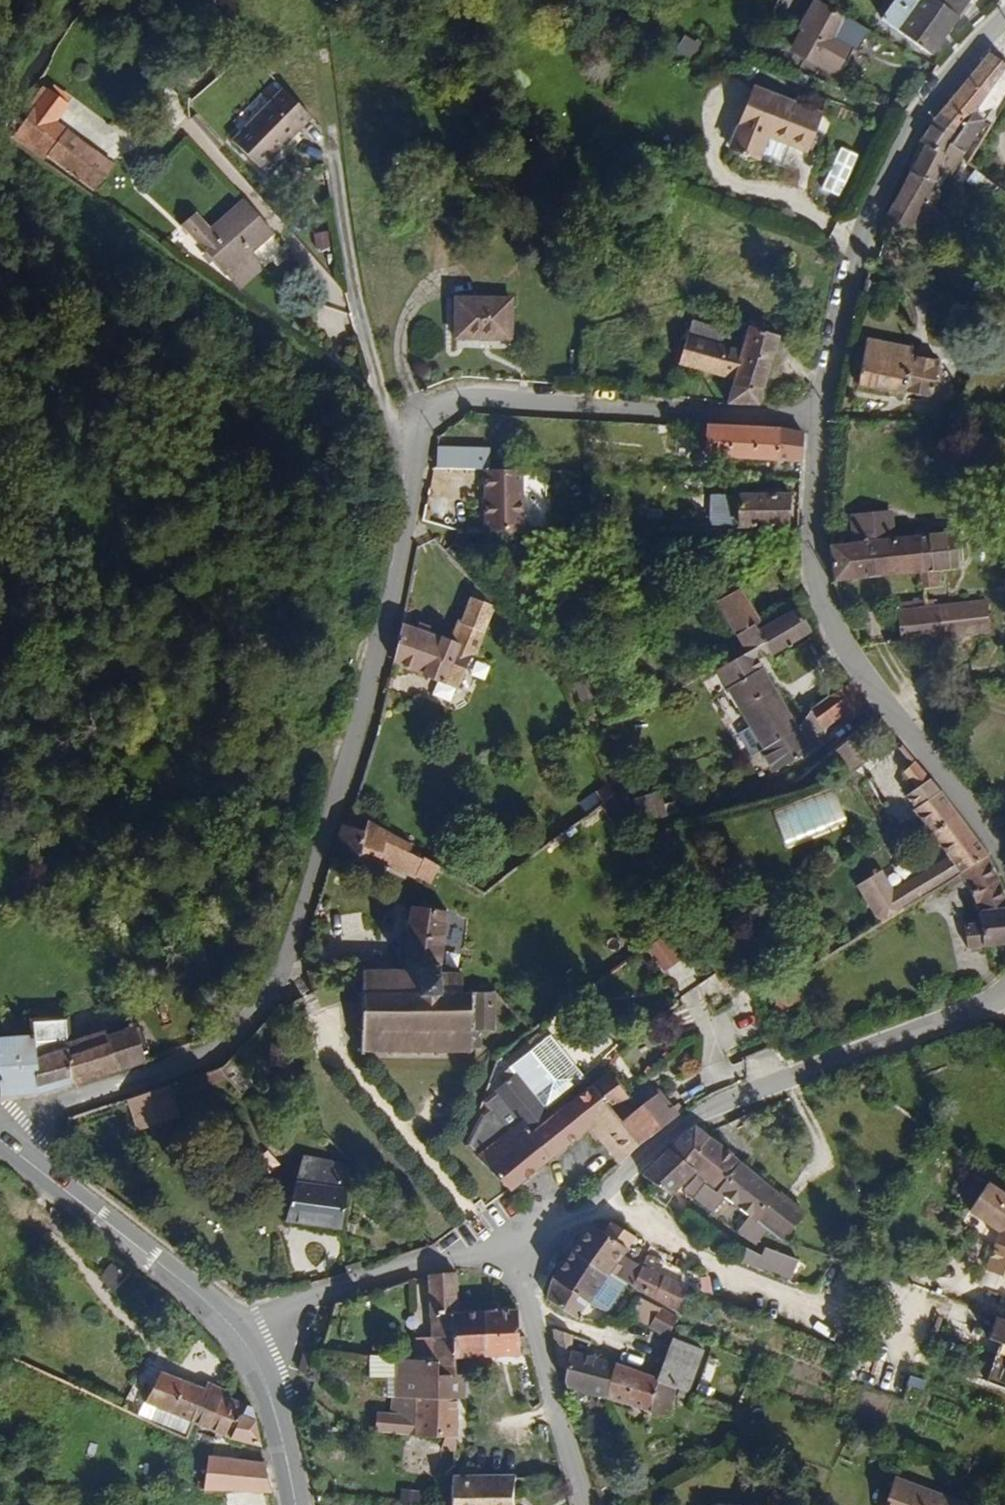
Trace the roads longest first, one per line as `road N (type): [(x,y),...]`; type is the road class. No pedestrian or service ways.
road 1 (residential): [(823,409),(445,397),(424,425),(373,673),(275,984),(235,1035),(201,1061),(87,1095),(0,1136)]
road 2 (residential): [(1004,1000),(697,1115),(592,1206),(515,1253)]
road 3 (residential): [(823,409),(814,543),(834,621),(1004,843)]
road 4 (residential): [(1004,28),(920,122),(868,241),(823,409)]
road 5 (secondary): [(248,1350),(179,1278),(0,1139)]
road 6 (residential): [(248,1350),(339,1291),(432,1259),(515,1253)]
road 7 (residential): [(515,1253),(591,1504)]
road 8 (secondary): [(295,1504),(273,1397),(248,1350)]

